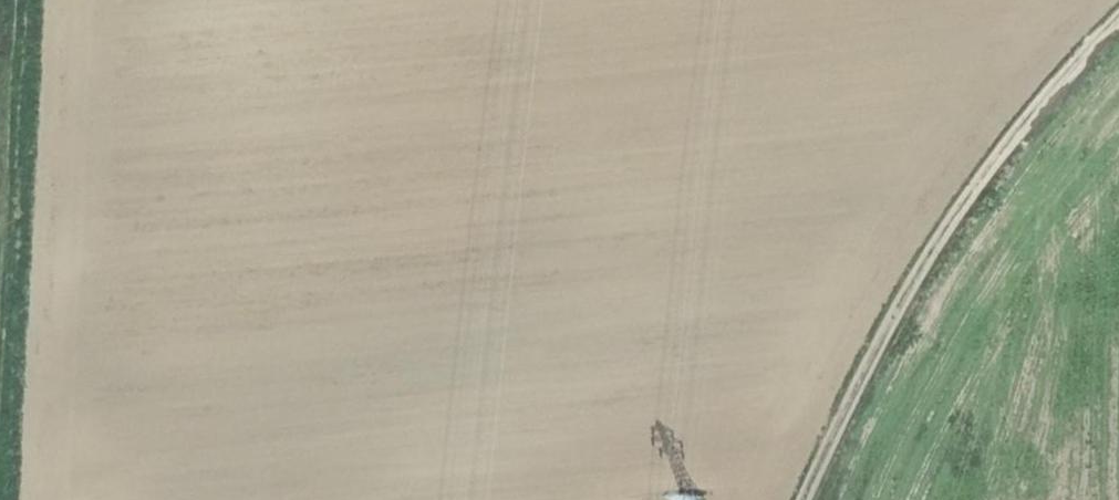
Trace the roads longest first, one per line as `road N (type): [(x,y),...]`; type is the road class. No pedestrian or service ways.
road 1 (track): [(809,499),(904,304),(968,205),(1118,27)]
road 2 (track): [(0,174),(8,0)]

